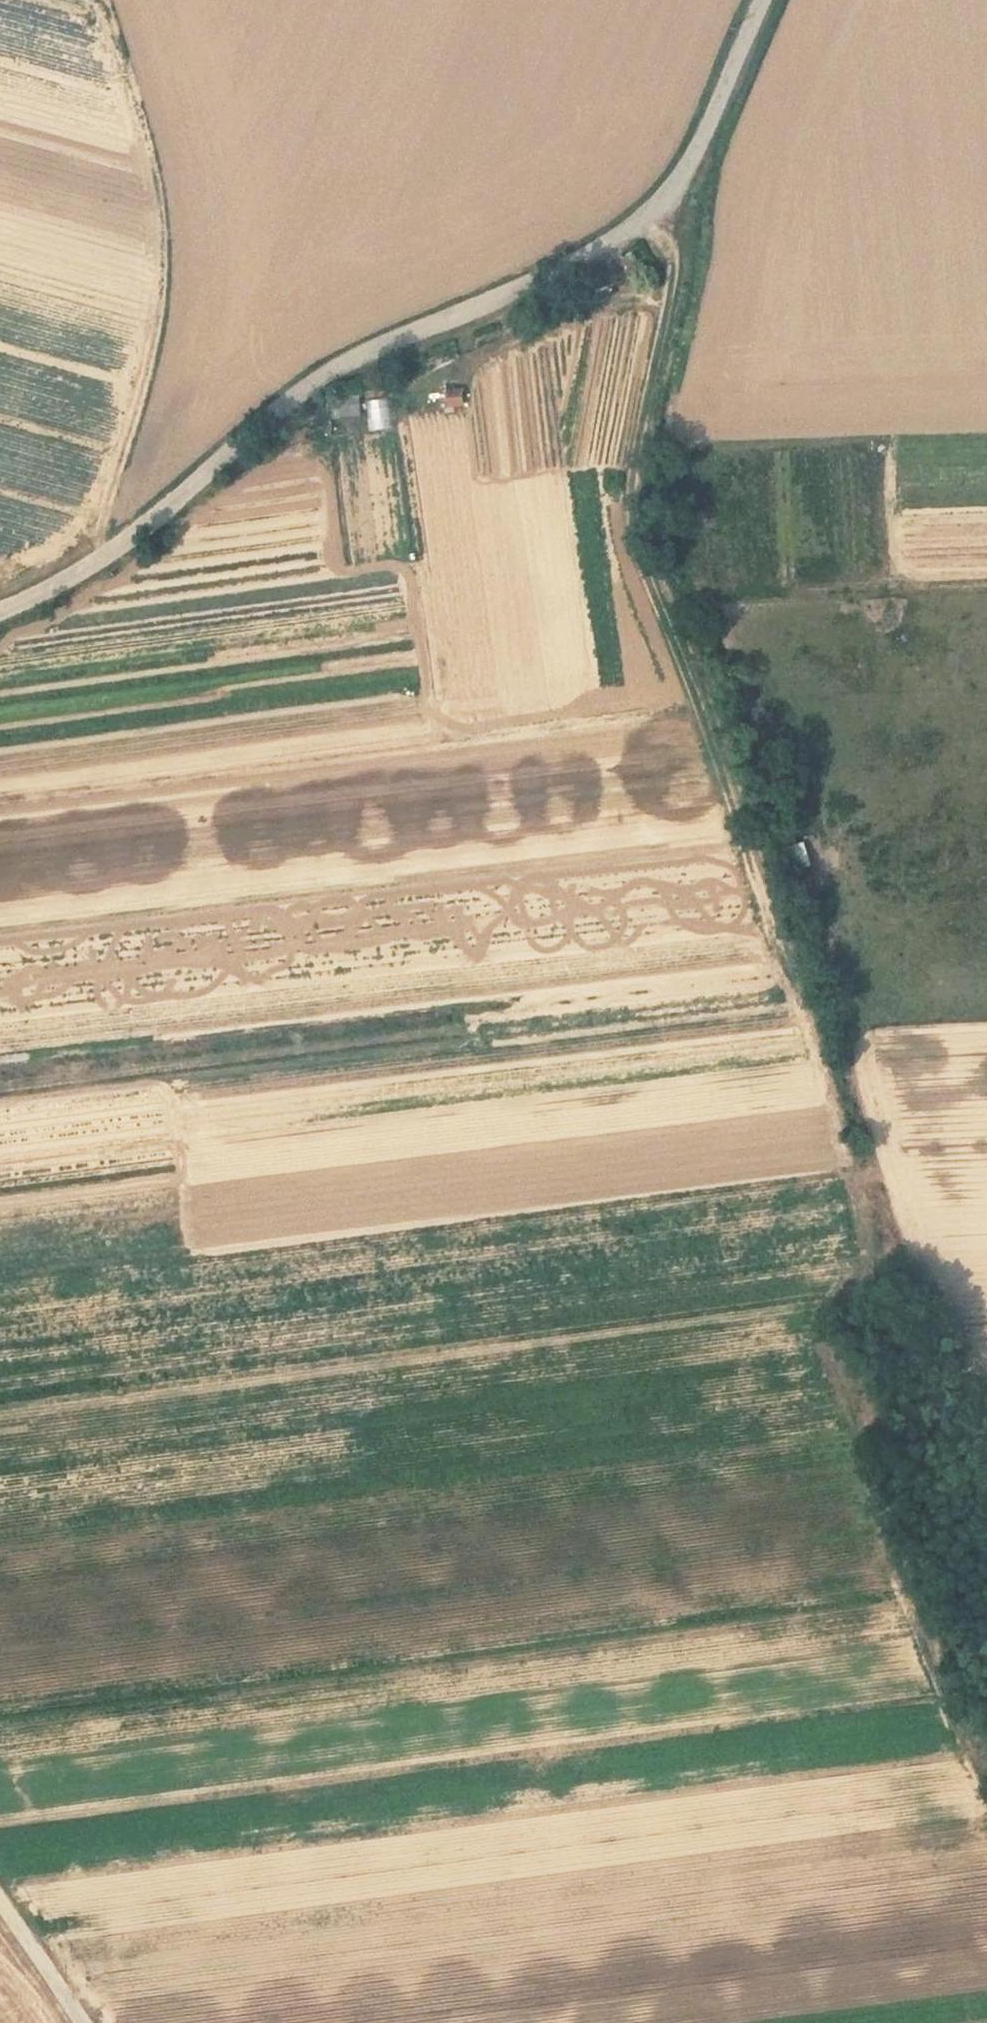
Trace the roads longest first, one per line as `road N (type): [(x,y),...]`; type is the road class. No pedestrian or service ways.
road 1 (unclassified): [(0,613),(107,558),(308,388),(638,225),(689,169),(762,0)]
road 2 (track): [(638,225),(667,248),(676,267),(636,473),(646,575),(692,684),(776,961)]
road 3 (track): [(83,2022),(0,1902)]

